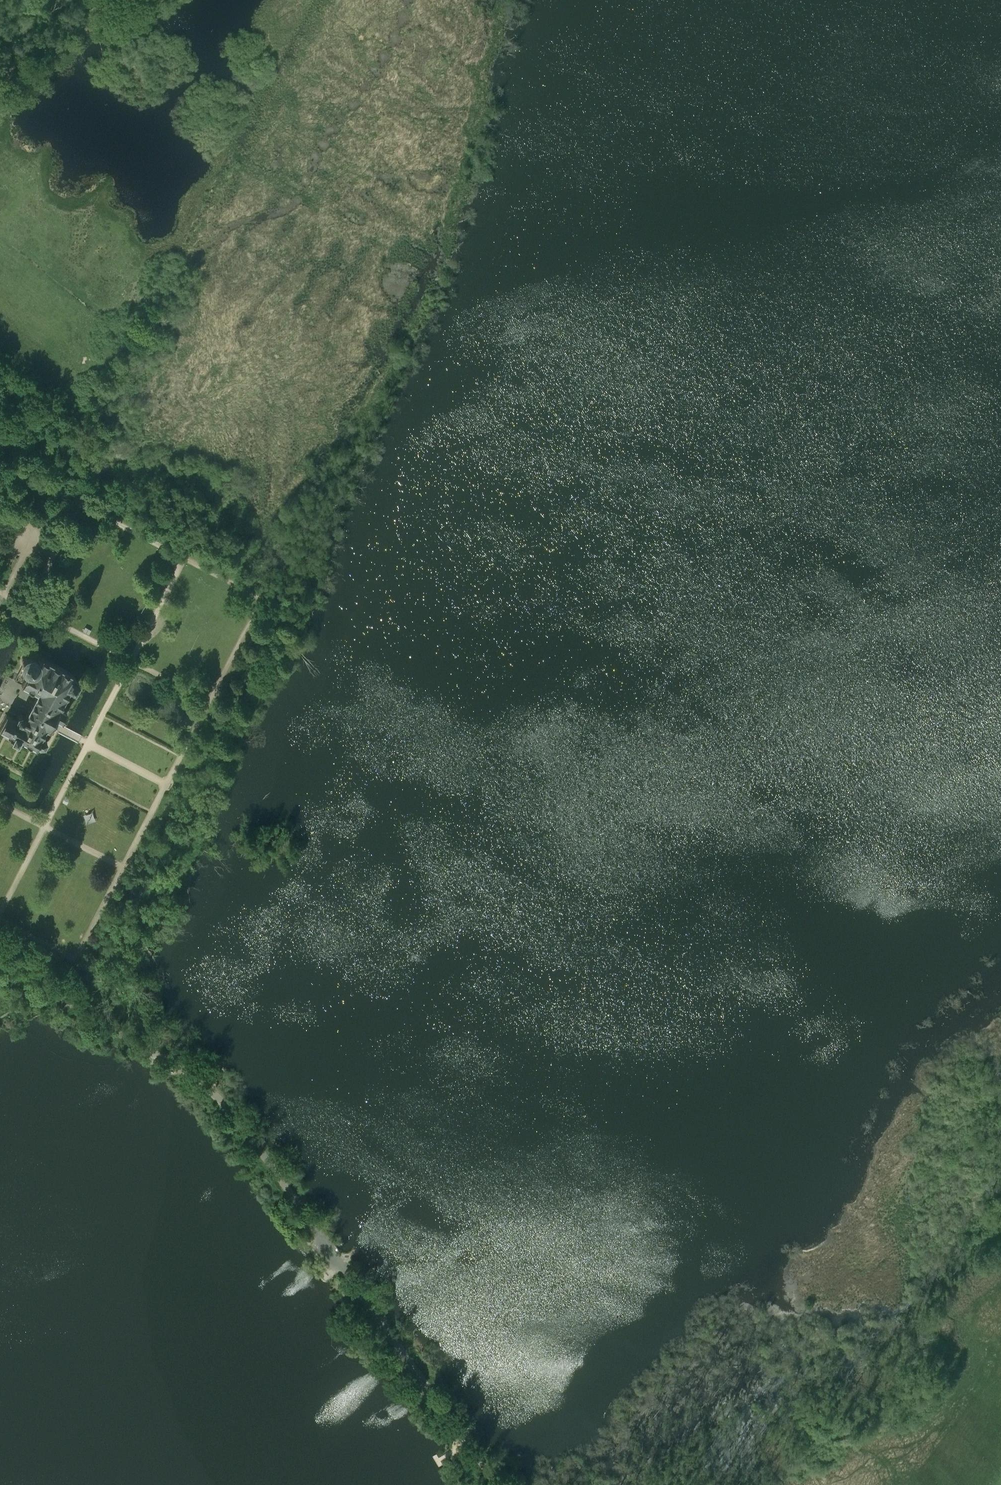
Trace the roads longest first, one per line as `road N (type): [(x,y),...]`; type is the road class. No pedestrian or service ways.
road 1 (unclassified): [(0,969),(156,1053),(218,1098),(497,1484)]

